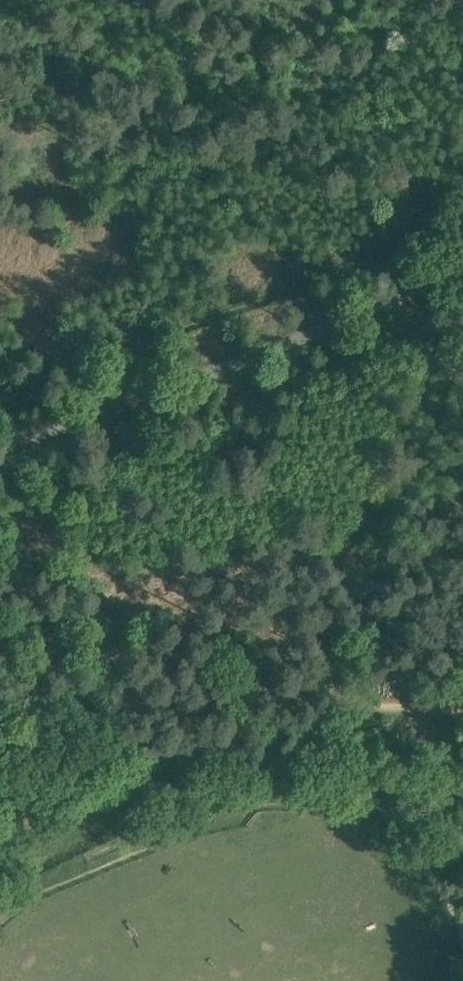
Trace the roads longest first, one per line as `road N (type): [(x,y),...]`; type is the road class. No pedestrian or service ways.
road 1 (track): [(0,430),(168,376),(462,261)]
road 2 (track): [(462,209),(0,368)]
road 3 (track): [(462,341),(333,693)]
road 4 (track): [(0,632),(333,693)]
road 5 (track): [(333,693),(385,829),(435,870),(462,917)]
road 6 (track): [(333,693),(462,714)]

